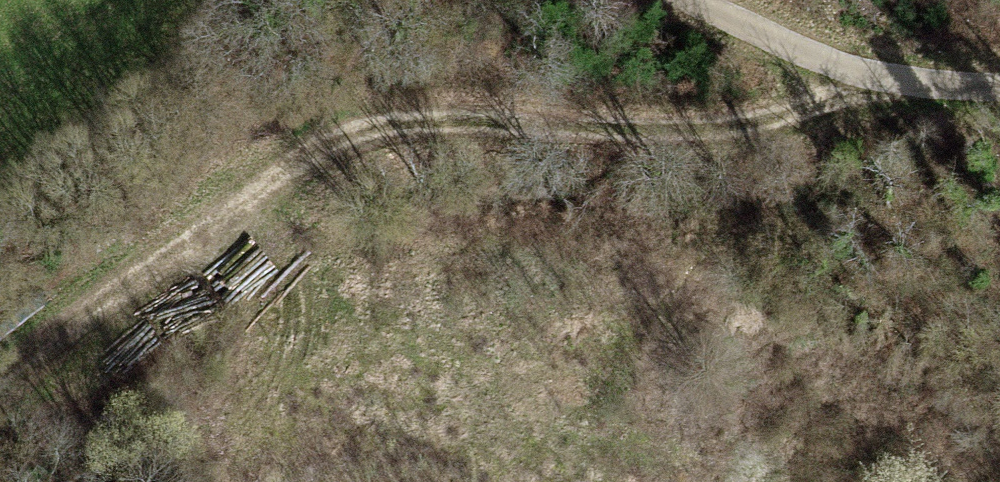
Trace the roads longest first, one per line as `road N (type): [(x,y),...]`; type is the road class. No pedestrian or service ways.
road 1 (track): [(880,76),(788,118),(660,135),(421,120),(315,147)]
road 2 (track): [(315,147),(43,367),(0,384)]
road 3 (track): [(999,82),(880,76),(677,0)]

